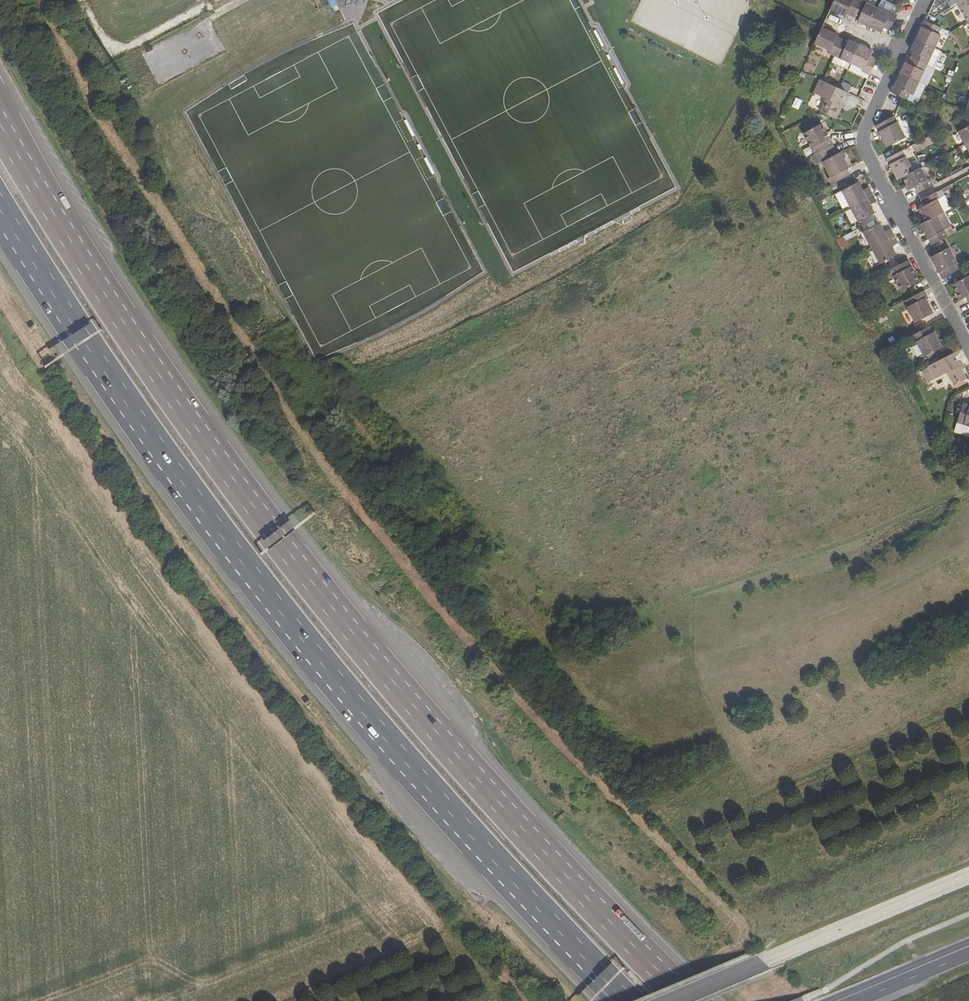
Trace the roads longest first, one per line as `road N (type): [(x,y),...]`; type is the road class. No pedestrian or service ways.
road 1 (motorway): [(689,1000),(429,729),(345,624),(108,299),(0,123)]
road 2 (motorway): [(0,202),(229,548),(398,757),(613,982)]
road 3 (residential): [(968,349),(865,149),(867,125),(900,54)]
road 4 (secondary): [(968,950),(847,1000)]

